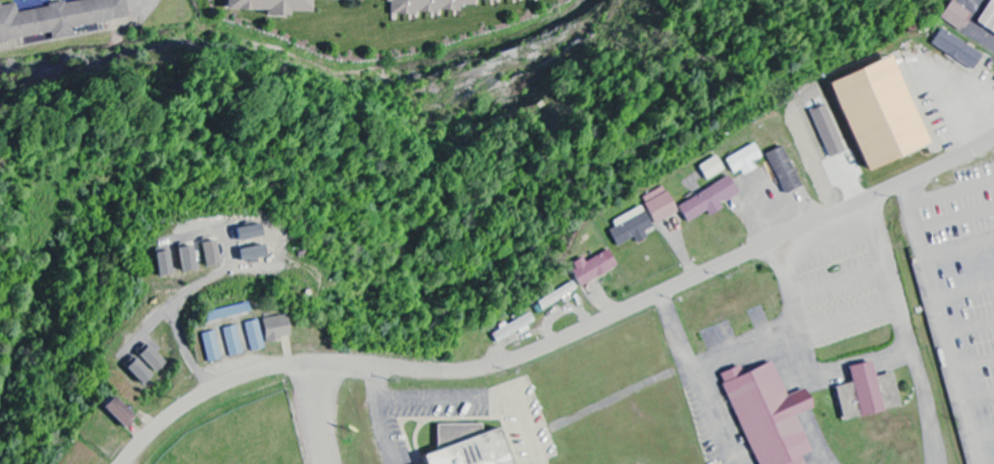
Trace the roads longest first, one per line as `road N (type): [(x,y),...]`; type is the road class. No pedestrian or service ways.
road 1 (residential): [(993,142),(479,377),(342,366),(270,371),(199,400),(125,463)]

